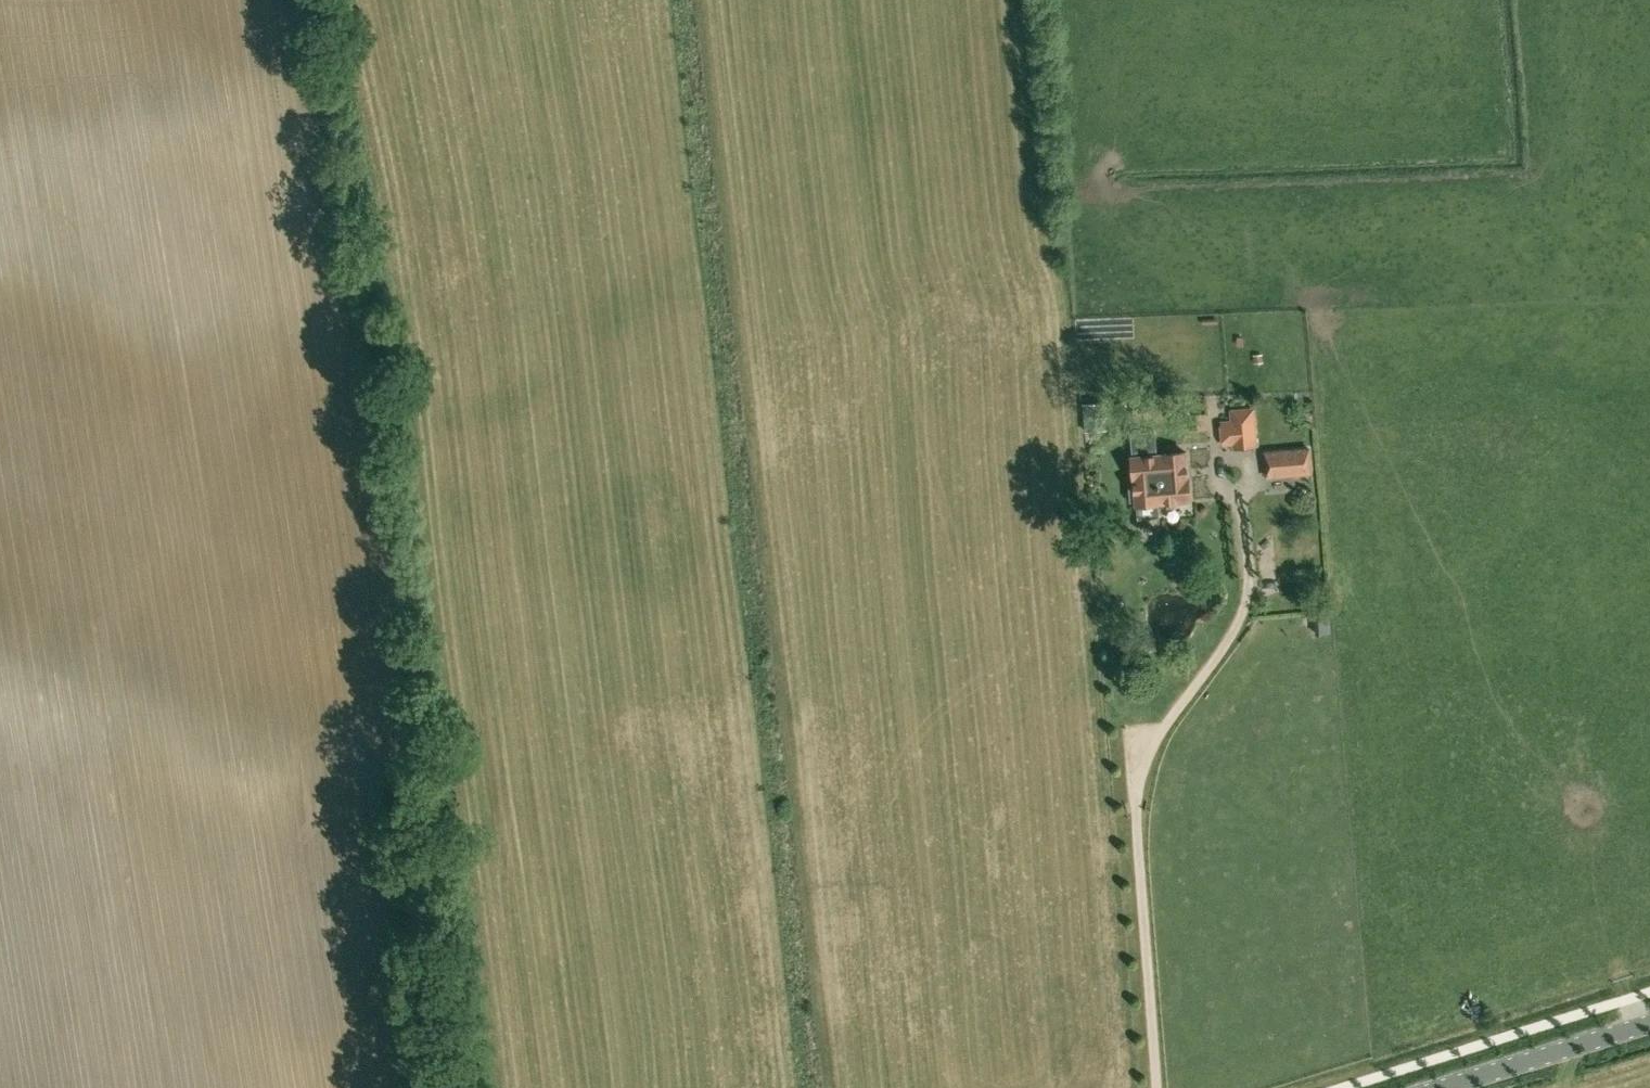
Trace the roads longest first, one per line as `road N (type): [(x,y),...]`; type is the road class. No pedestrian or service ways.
road 1 (tertiary): [(1437,1087),(1649,1022)]

